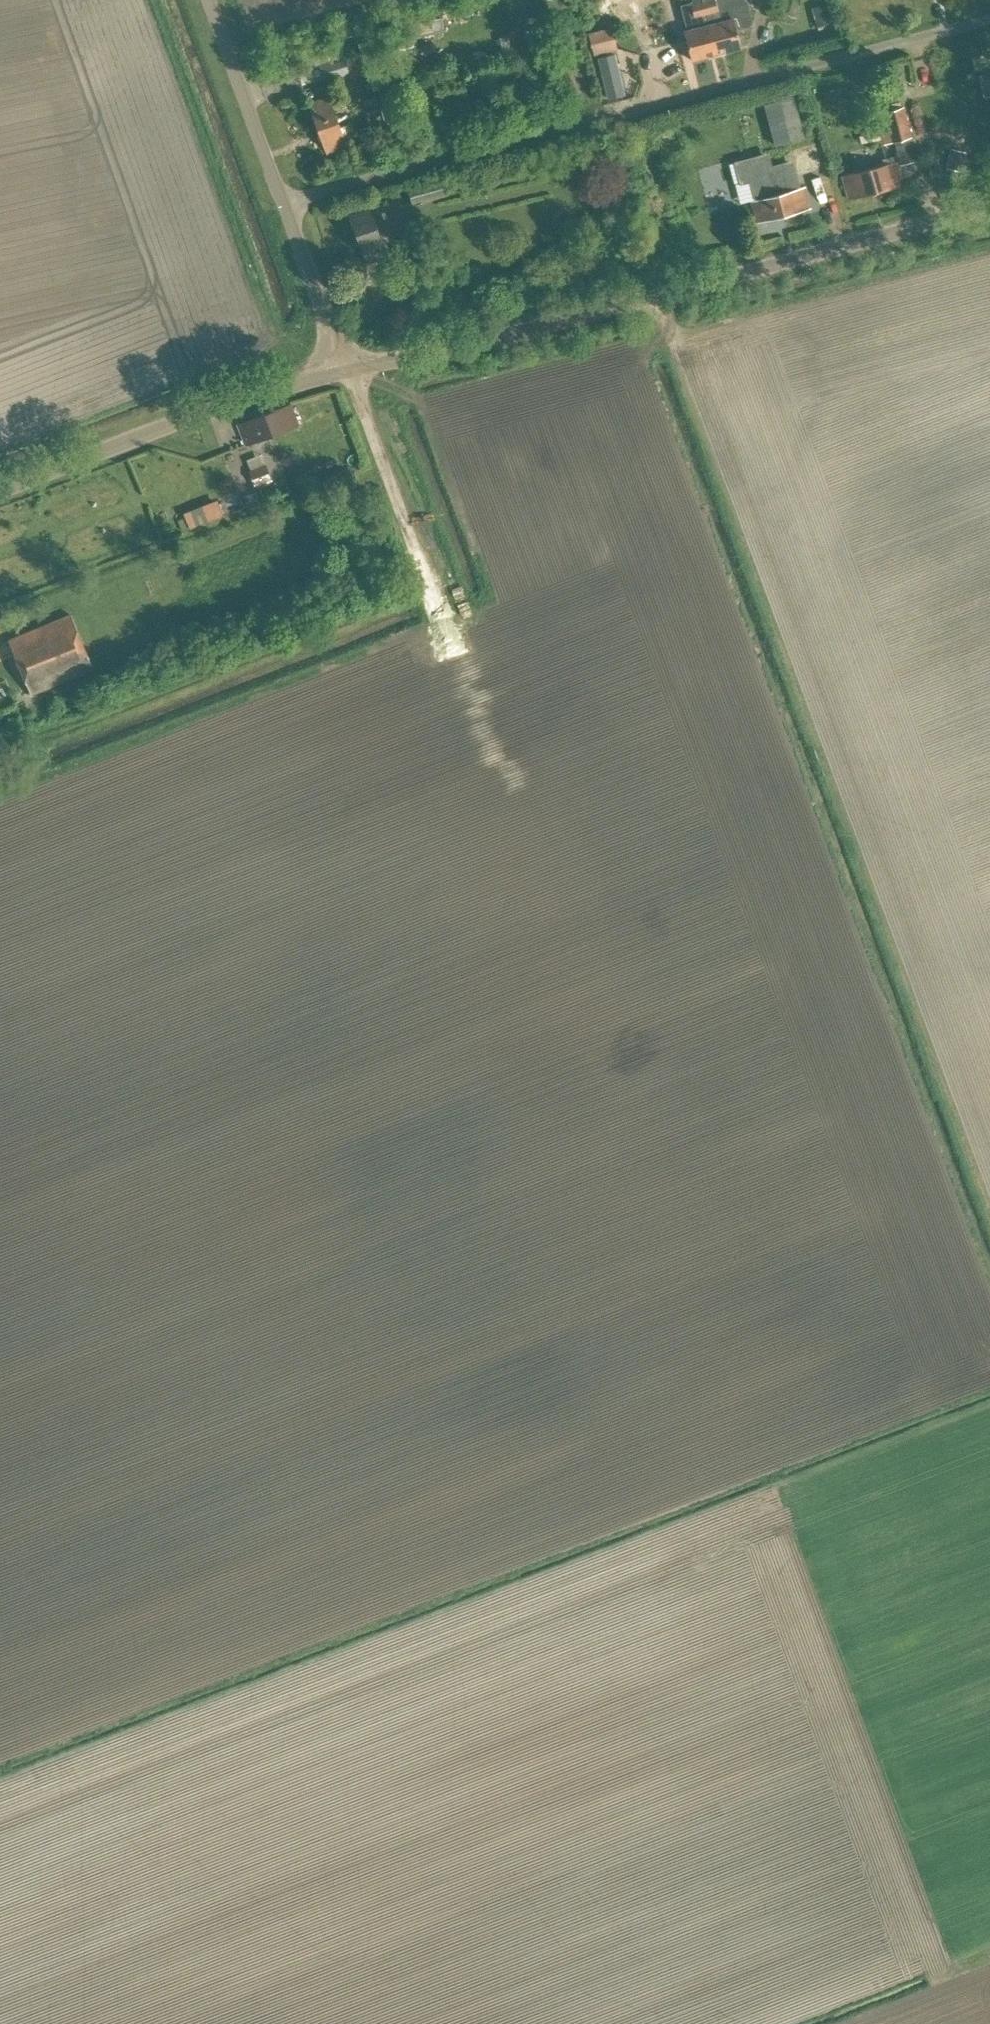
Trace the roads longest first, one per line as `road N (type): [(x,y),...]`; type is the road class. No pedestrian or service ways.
road 1 (unclassified): [(285,202),(989,19)]
road 2 (unclassified): [(347,372),(989,207)]
road 3 (unclassified): [(0,492),(203,415),(347,372)]
road 4 (unclassified): [(285,202),(209,0)]
road 5 (unclassified): [(347,372),(285,202)]

